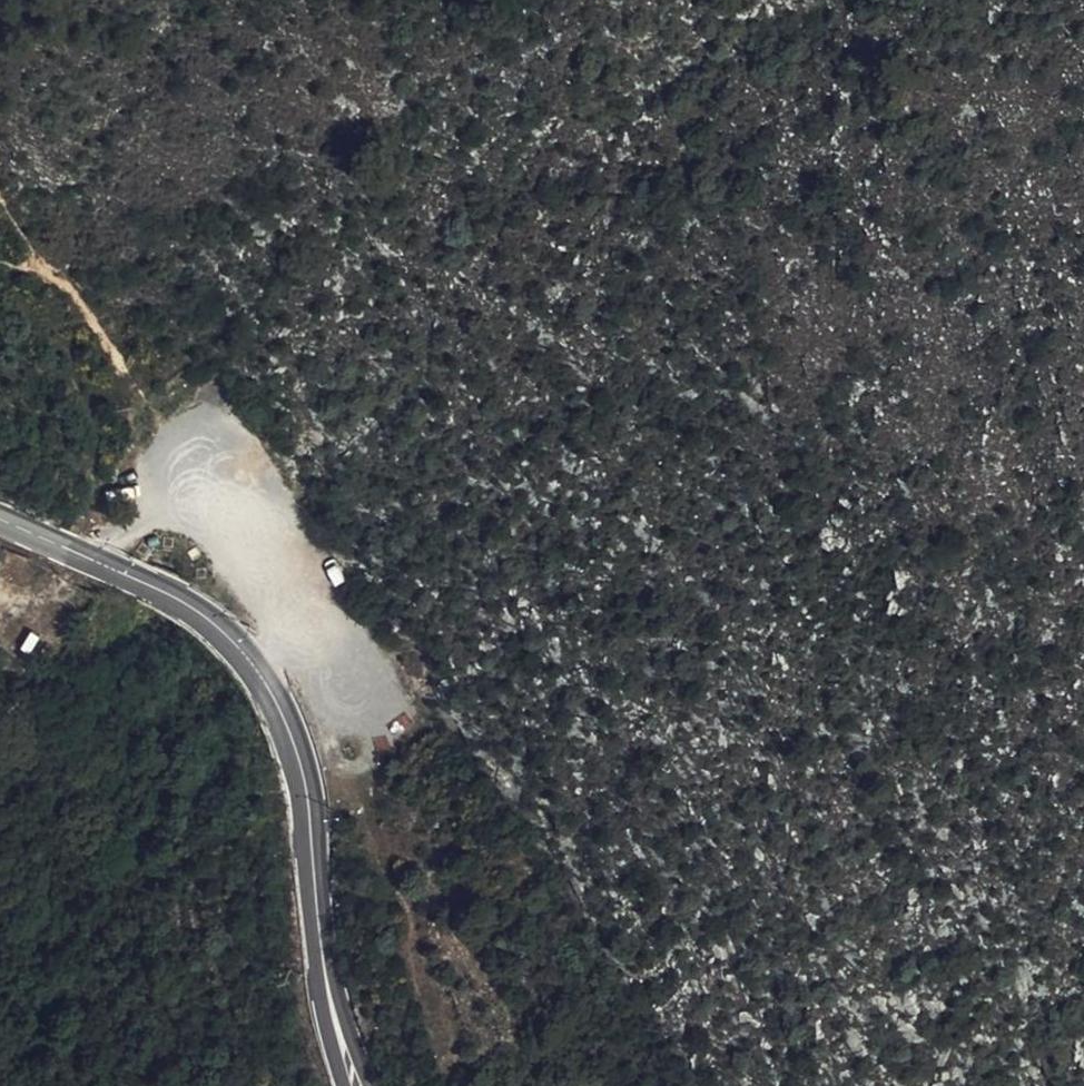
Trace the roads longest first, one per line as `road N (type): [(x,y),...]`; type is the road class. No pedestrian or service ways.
road 1 (tertiary): [(0,518),(93,557),(200,619),(245,652),(281,696),(303,753),(325,980),(357,1085)]

